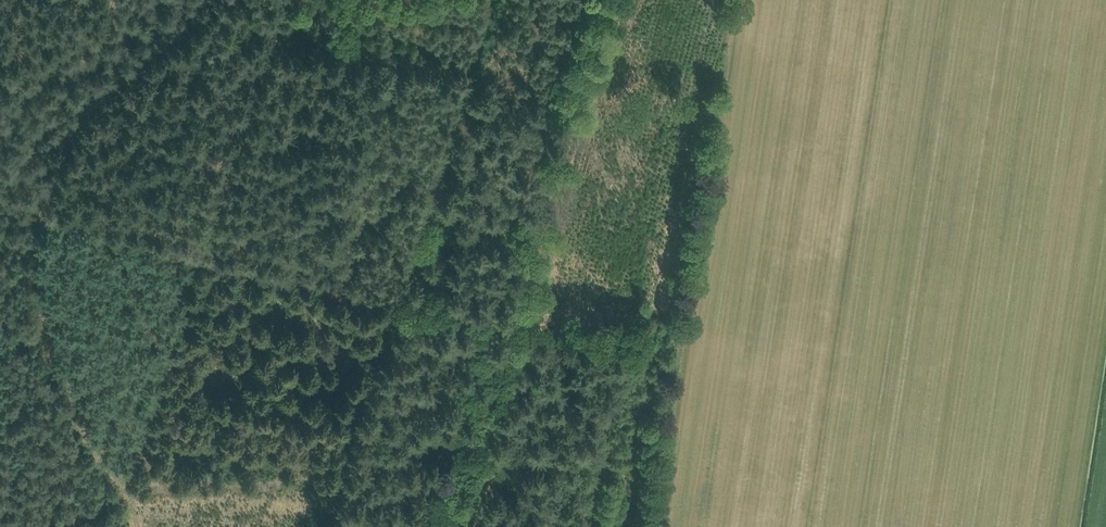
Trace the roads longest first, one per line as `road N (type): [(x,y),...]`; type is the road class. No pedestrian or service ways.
road 1 (track): [(599,0),(443,526)]

